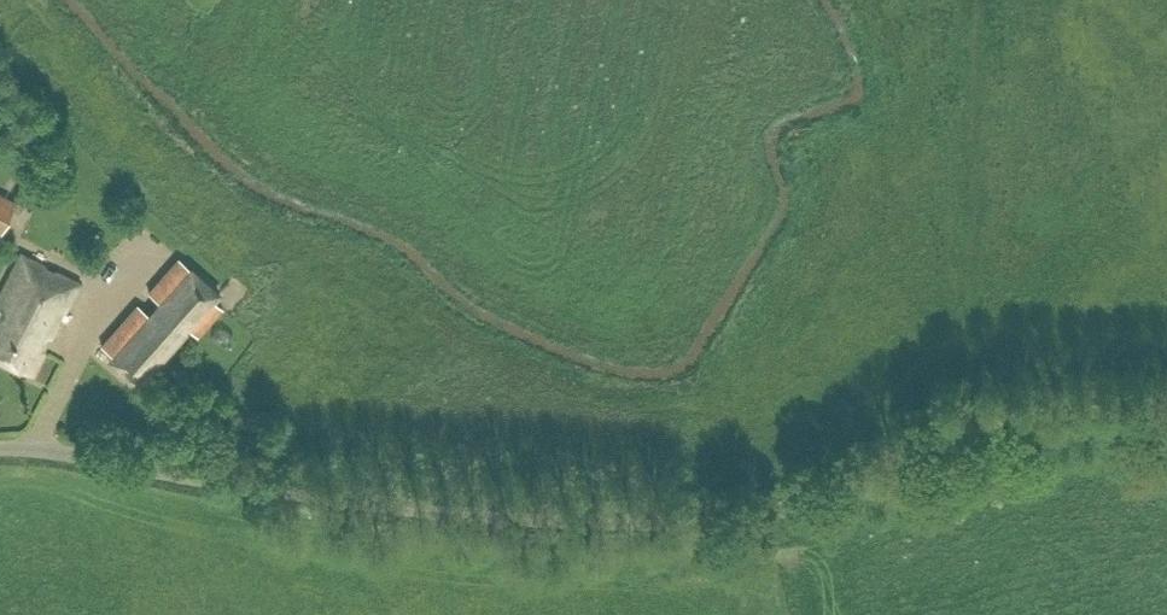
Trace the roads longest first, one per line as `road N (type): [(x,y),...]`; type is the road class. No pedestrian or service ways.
road 1 (unclassified): [(0,446),(450,511),(715,520),(798,504),(995,420),(1166,405)]

